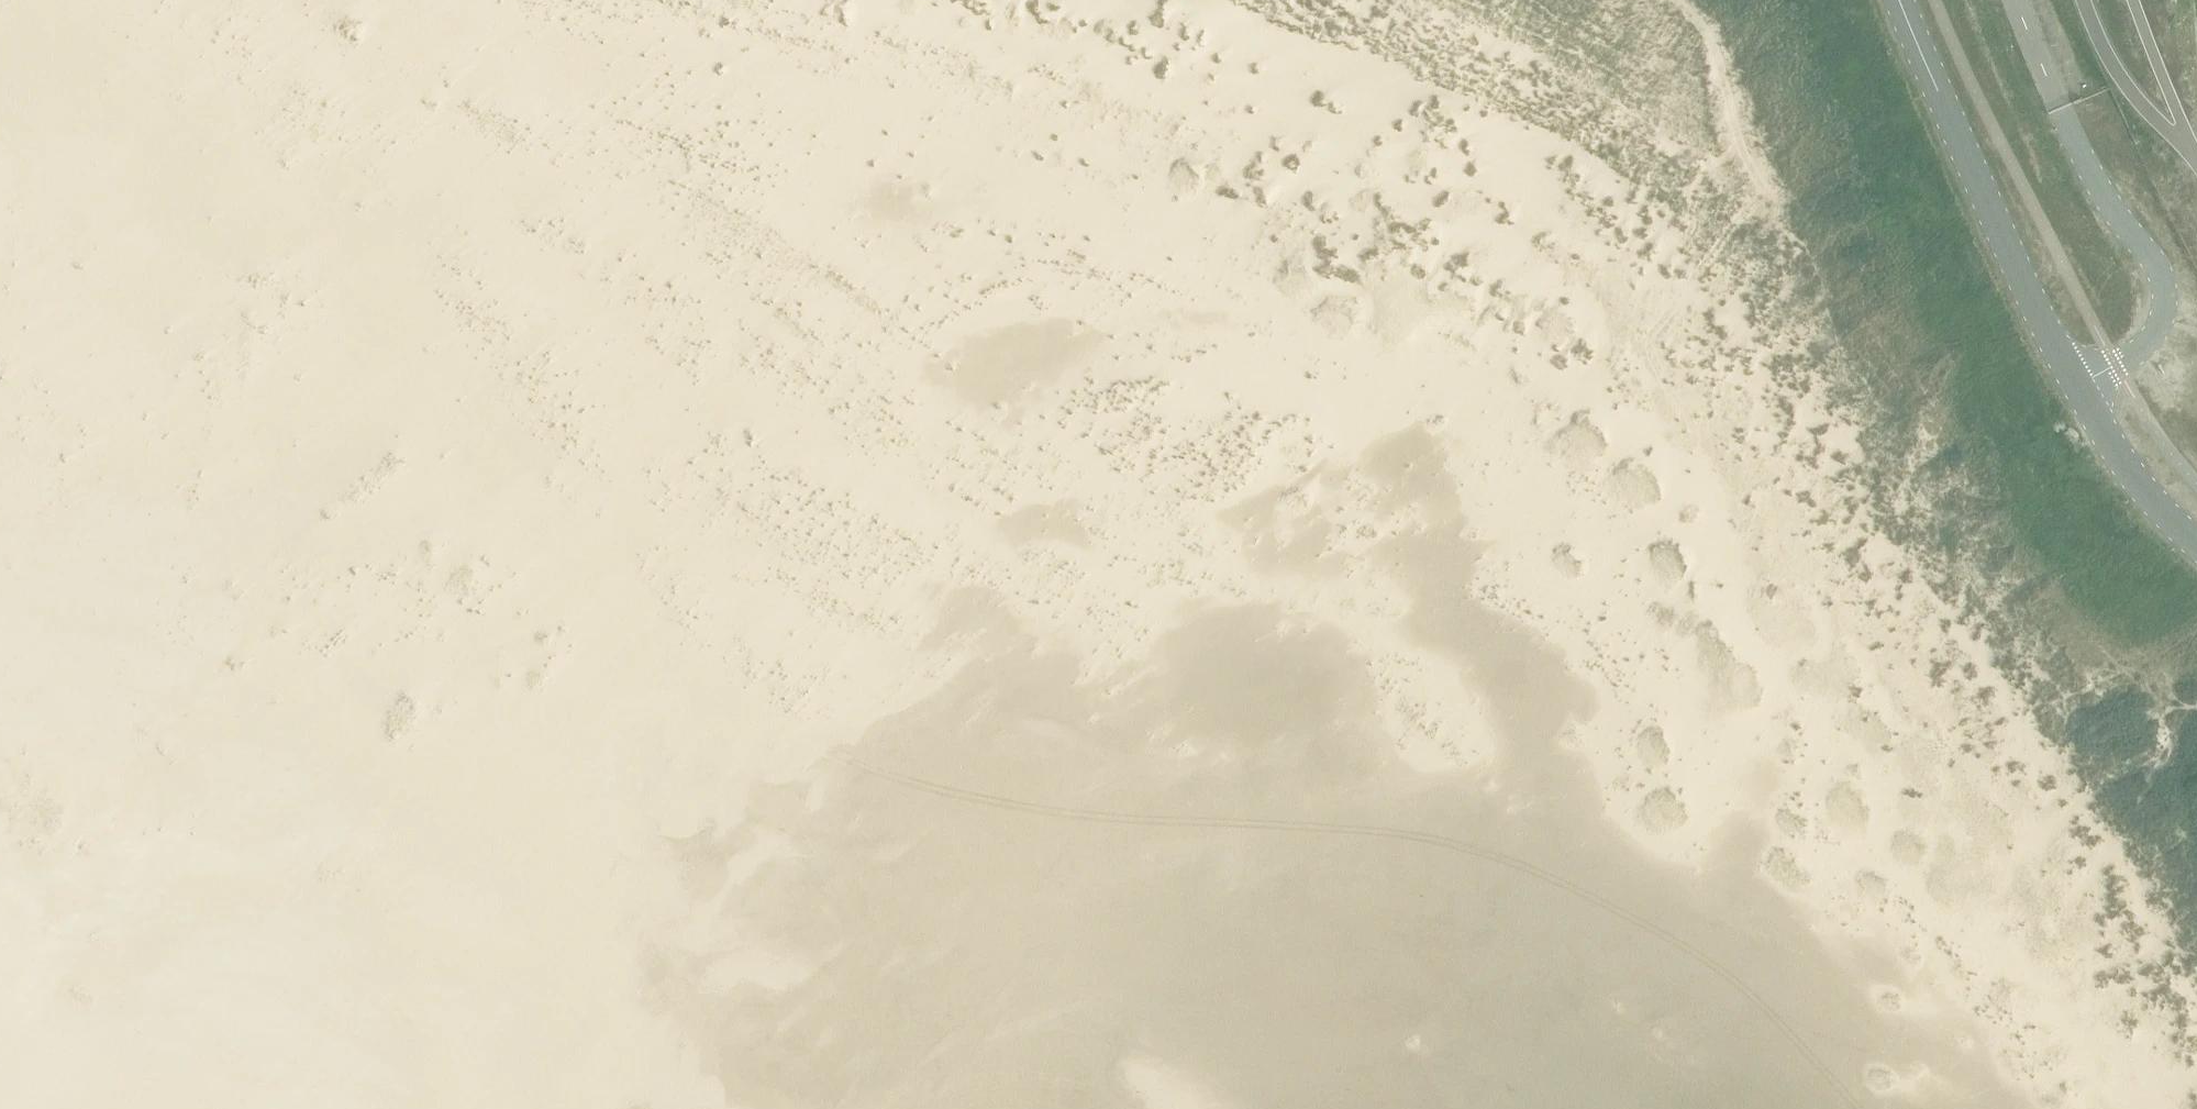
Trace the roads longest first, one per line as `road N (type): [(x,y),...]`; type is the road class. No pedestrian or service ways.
road 1 (unclassified): [(2196,542),(2121,456),(2080,390),(1900,0)]

